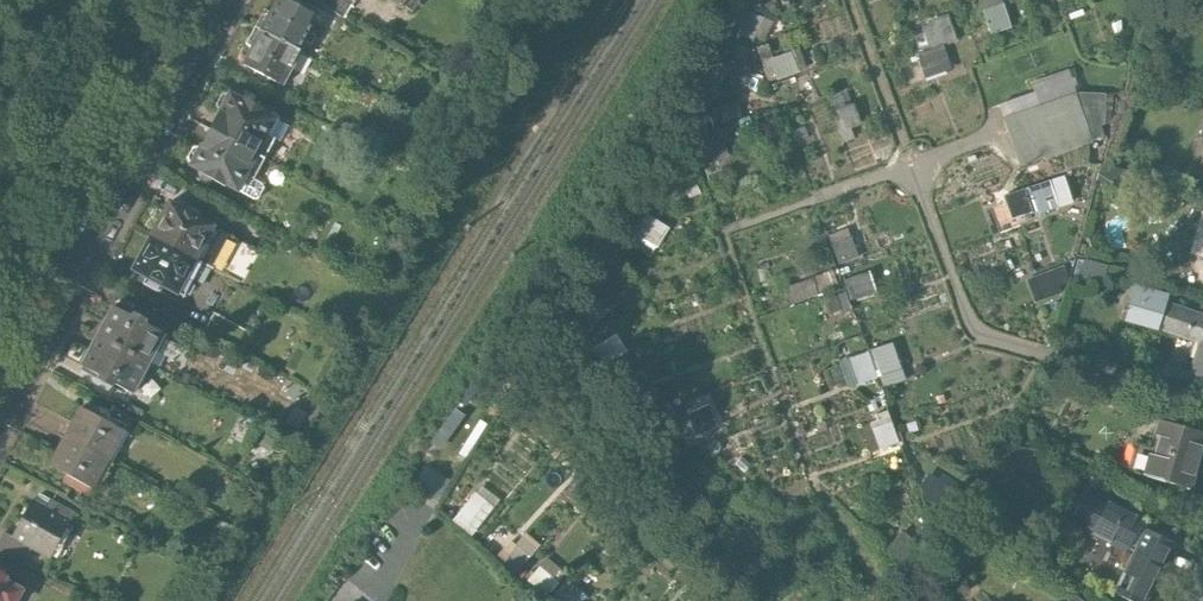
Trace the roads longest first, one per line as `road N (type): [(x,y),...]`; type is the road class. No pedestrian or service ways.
road 1 (residential): [(0,433),(236,0)]

